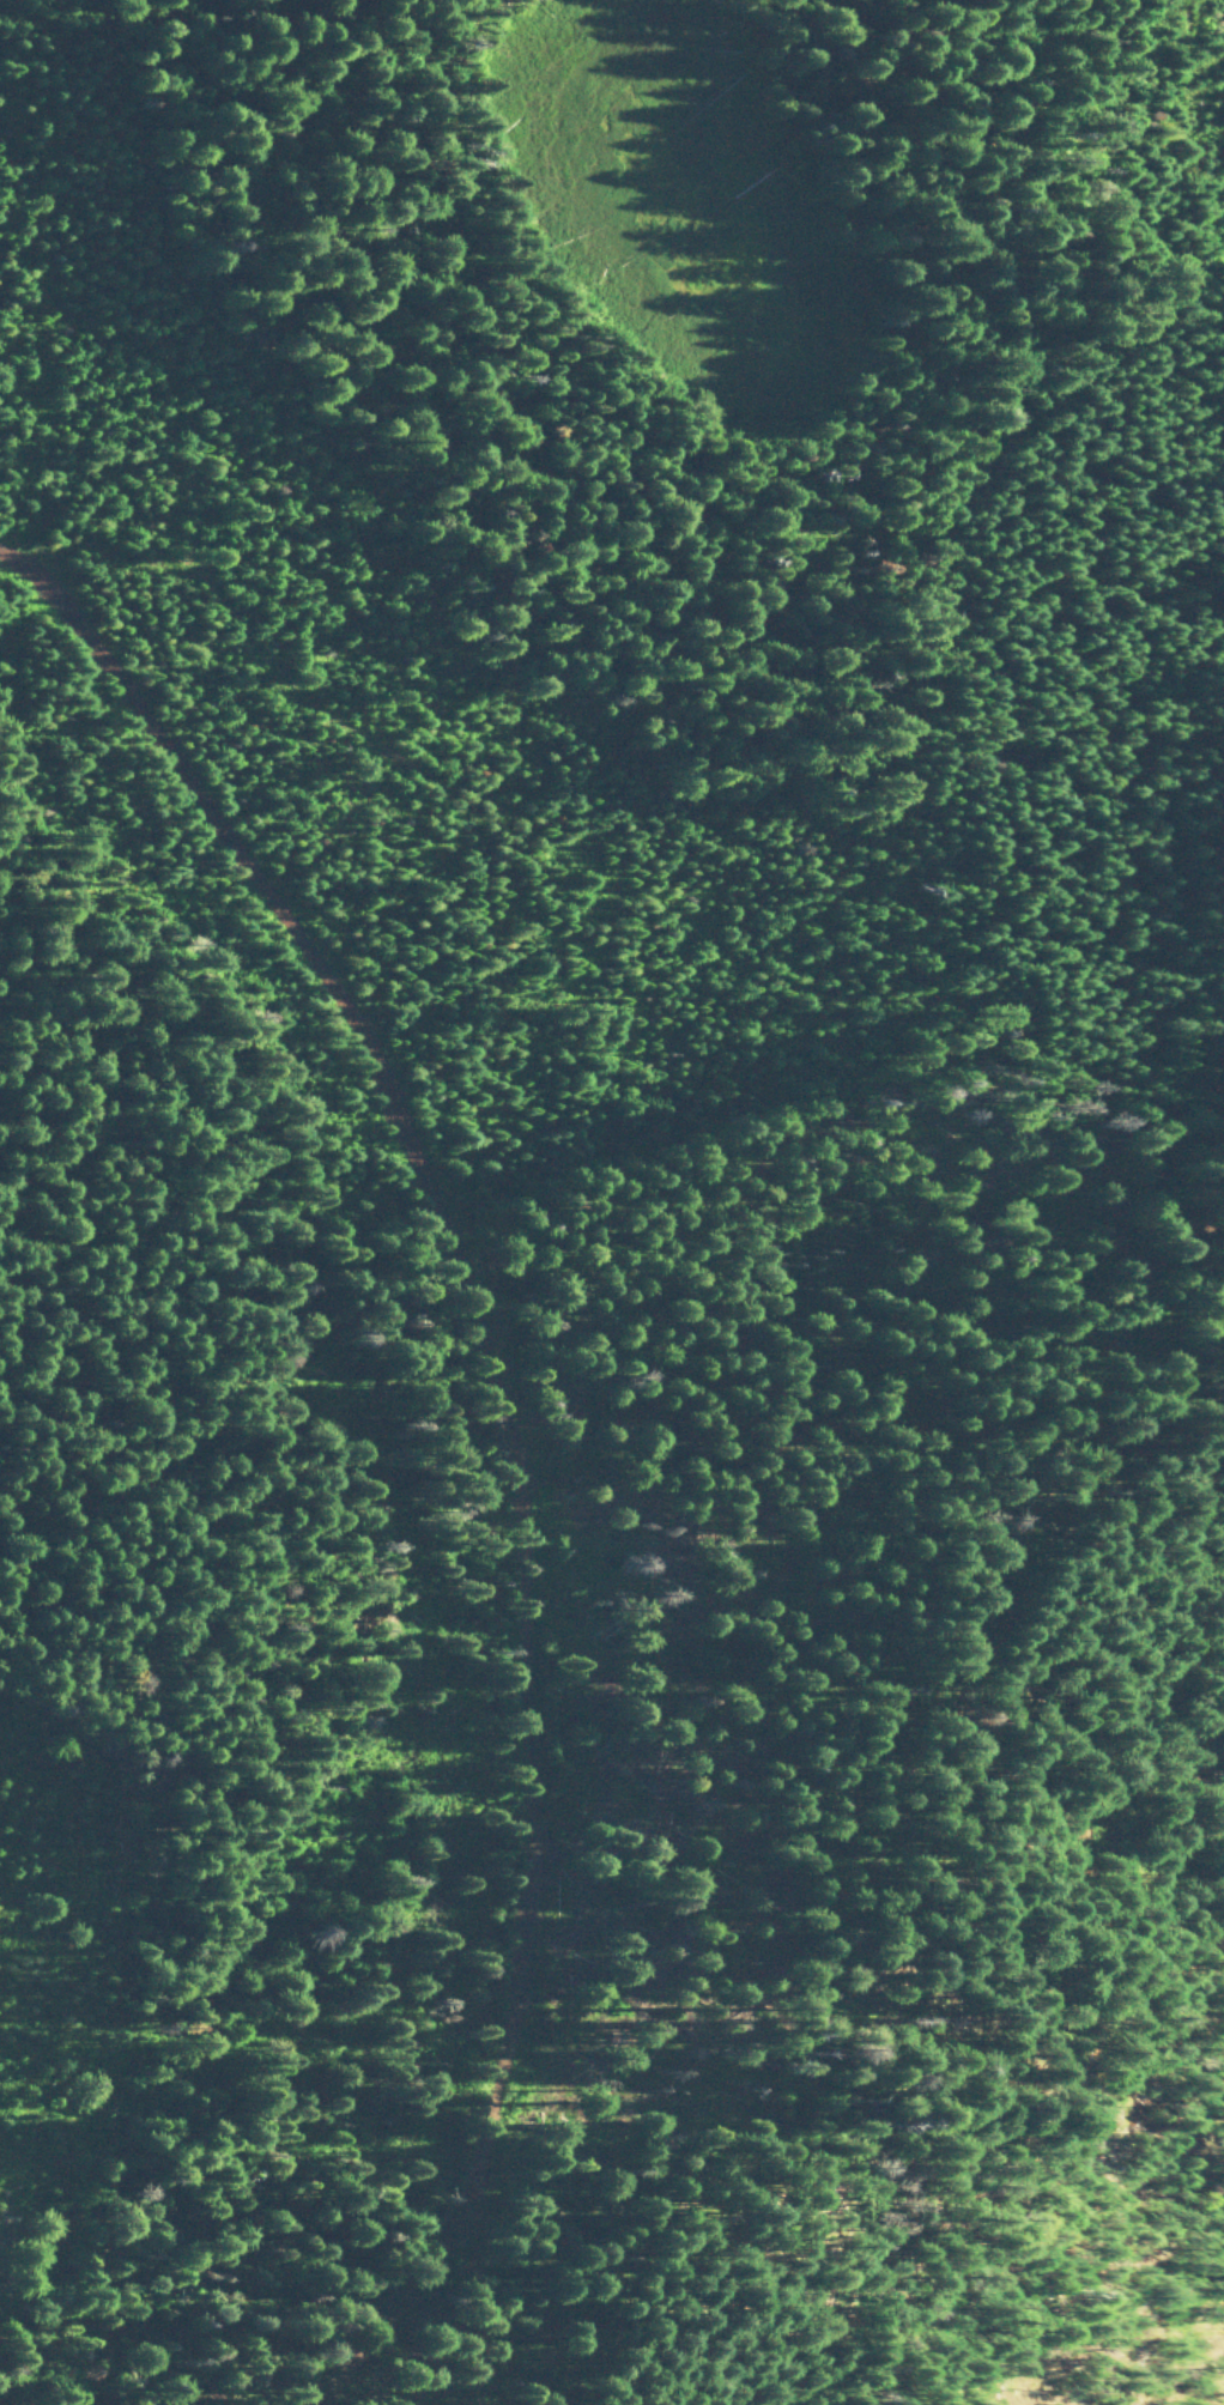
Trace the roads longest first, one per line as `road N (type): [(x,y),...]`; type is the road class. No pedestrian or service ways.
road 1 (track): [(263,2404),(334,2342),(441,2210),(495,2080),(522,1843),(505,1626),(515,1519),(487,1387),(414,1162),(310,974),(50,593),(0,561)]

